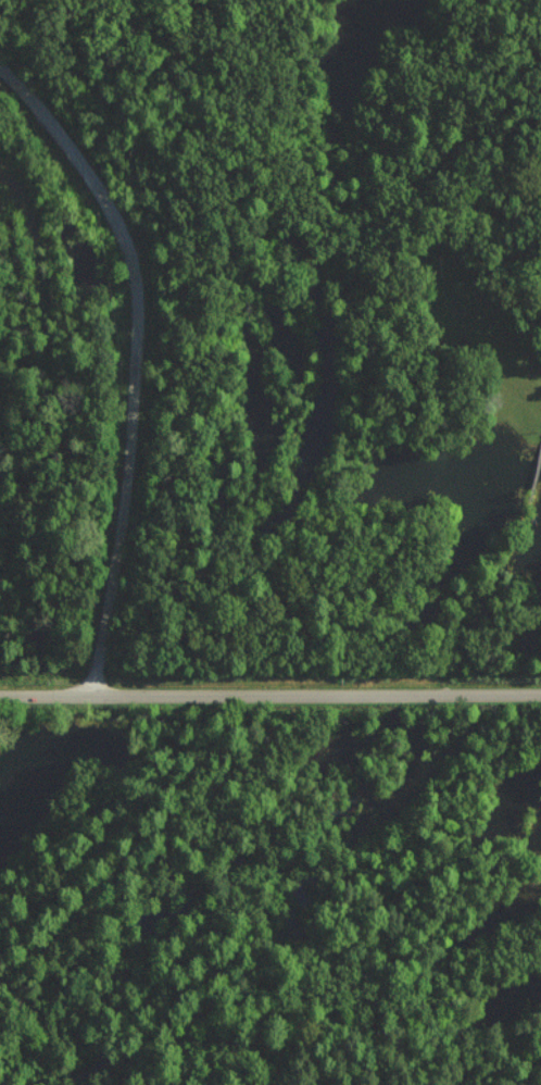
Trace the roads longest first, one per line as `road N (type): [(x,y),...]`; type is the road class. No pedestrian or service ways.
road 1 (residential): [(0,695),(540,689)]

